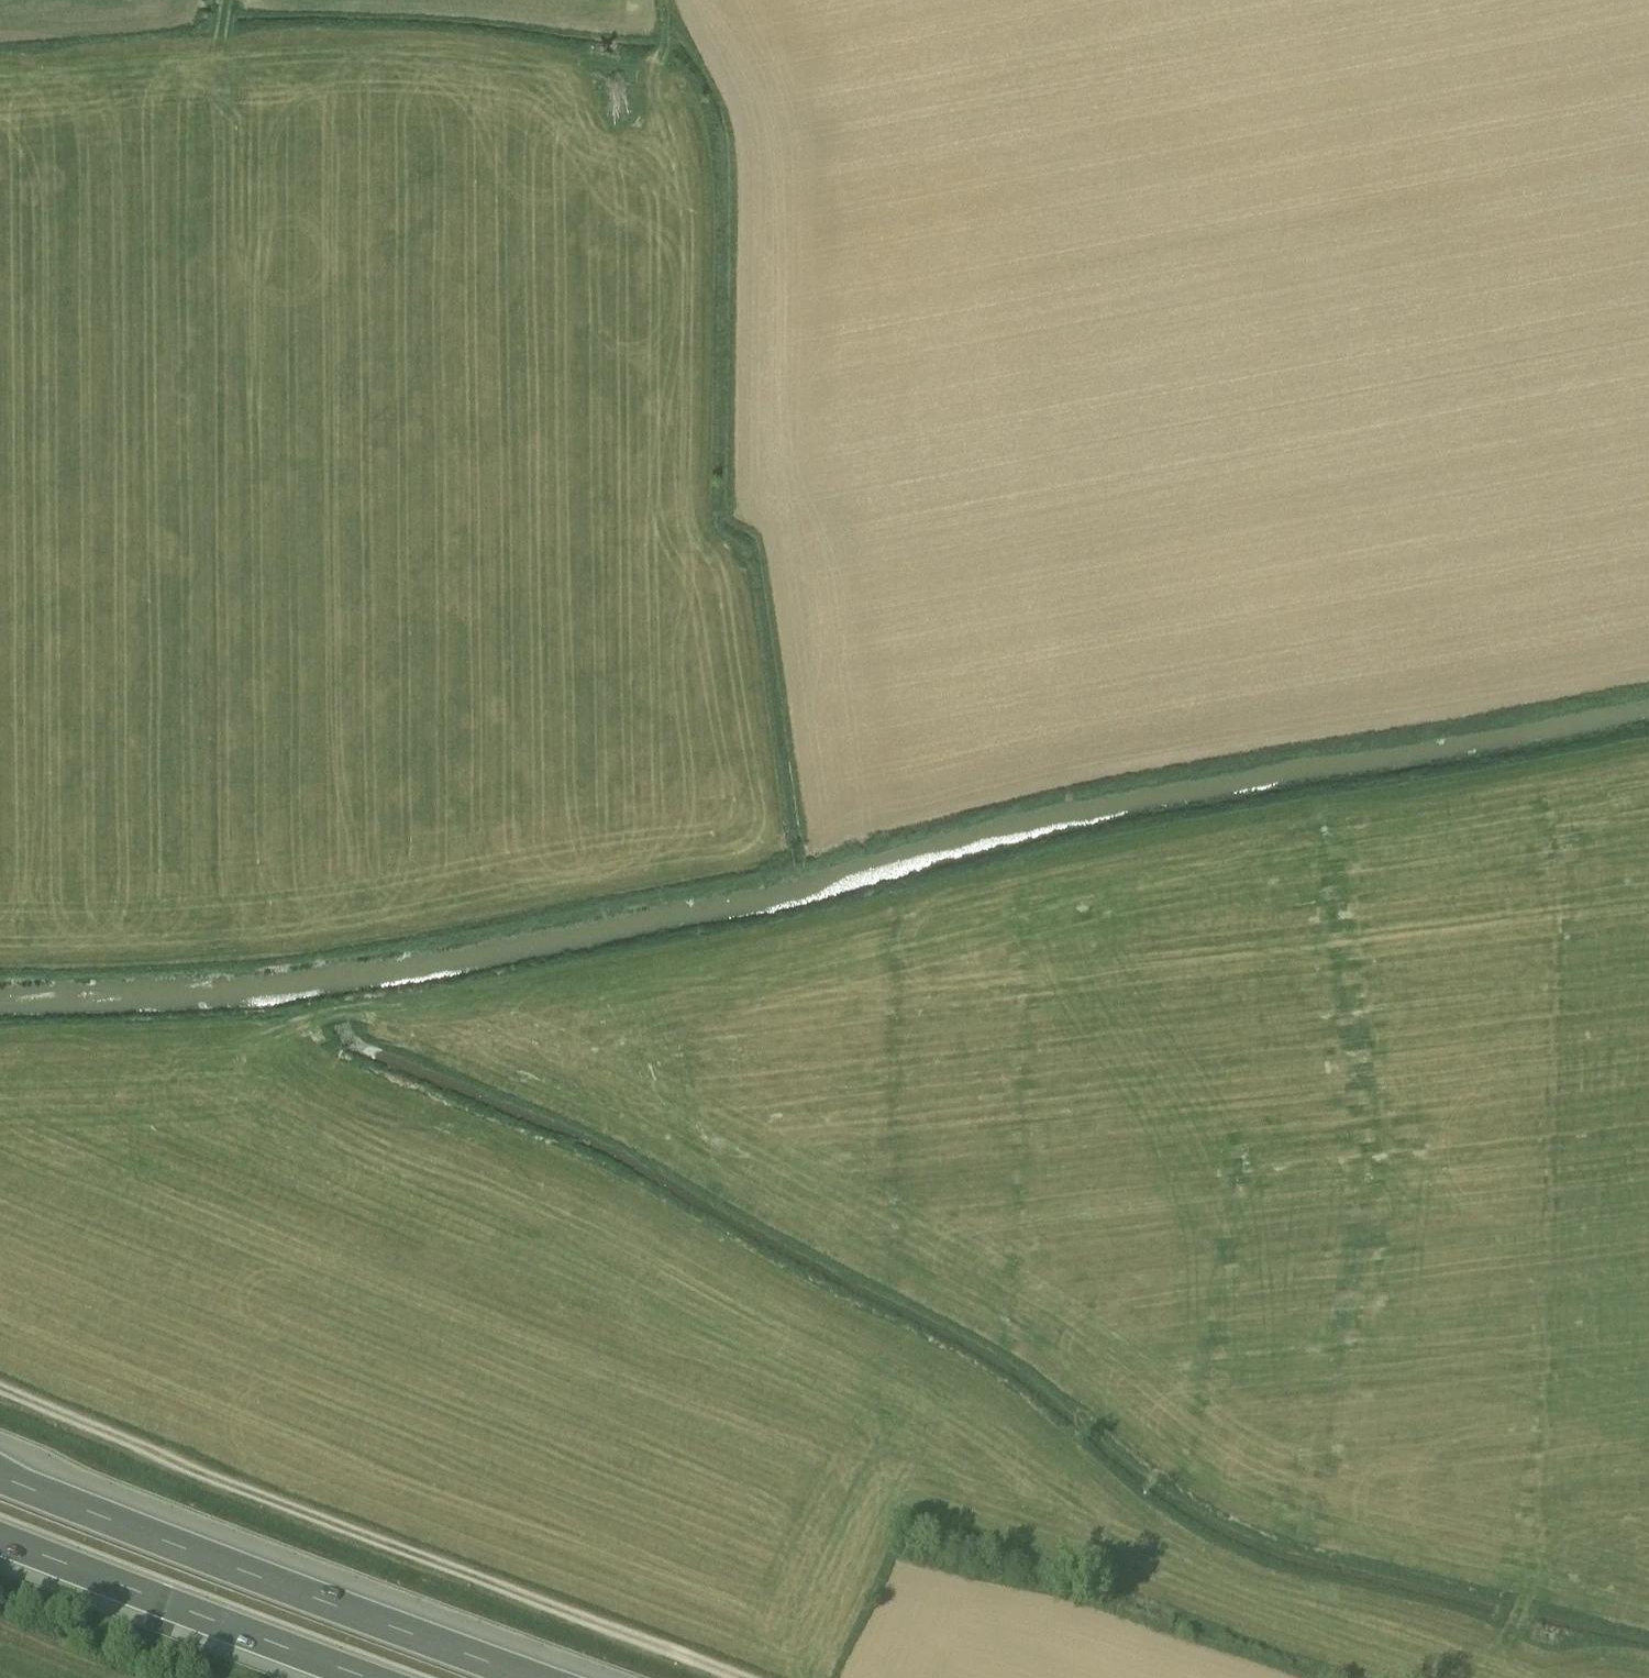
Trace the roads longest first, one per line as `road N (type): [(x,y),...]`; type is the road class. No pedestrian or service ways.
road 1 (motorway): [(522,1677),(0,1482)]
road 2 (motorway): [(0,1546),(349,1677)]

